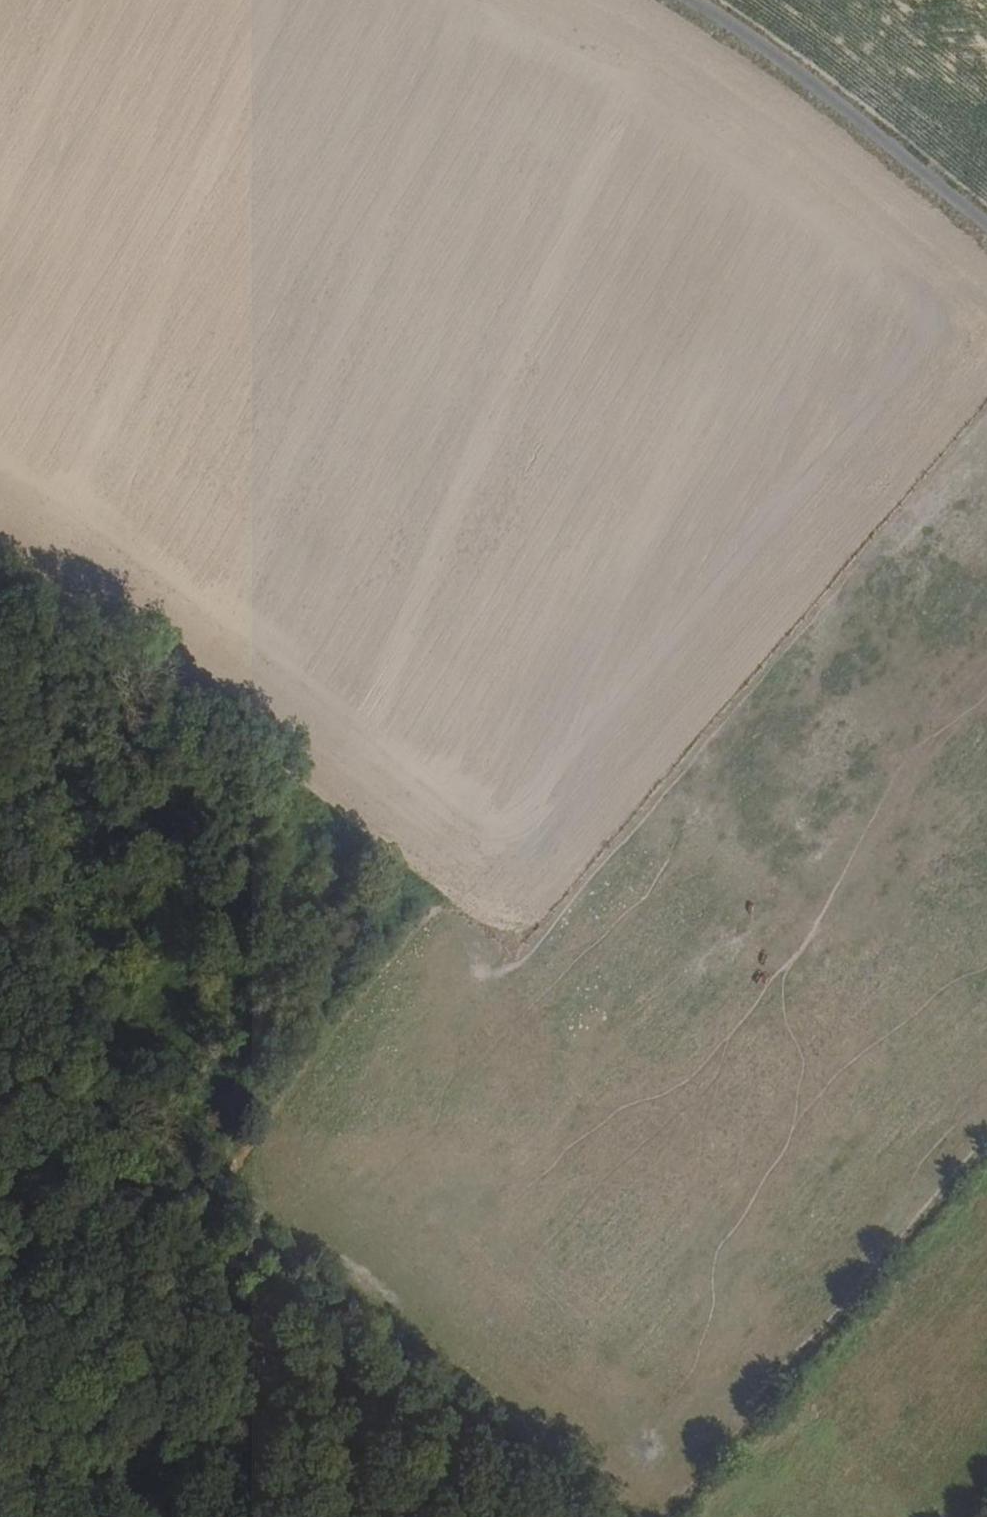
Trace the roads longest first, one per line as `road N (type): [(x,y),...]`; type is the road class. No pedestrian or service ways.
road 1 (unclassified): [(695,0),(986,215)]

